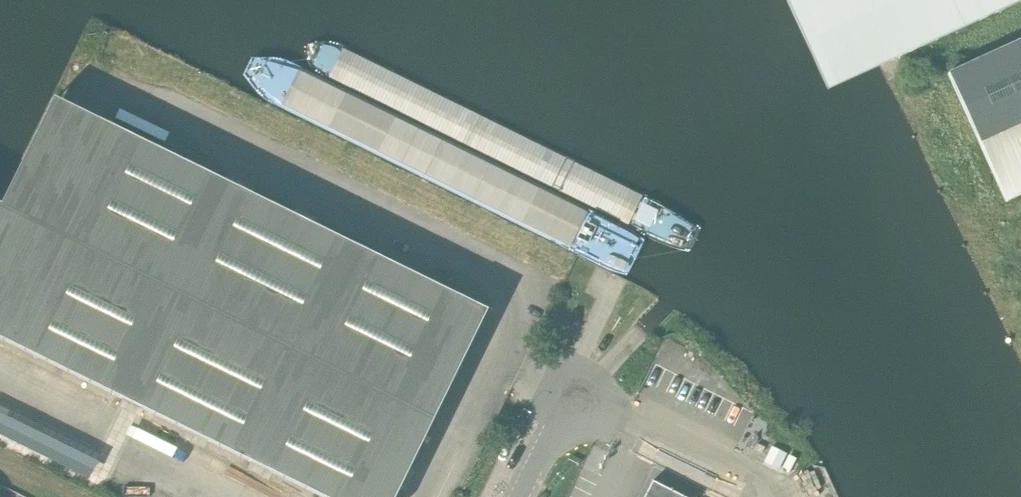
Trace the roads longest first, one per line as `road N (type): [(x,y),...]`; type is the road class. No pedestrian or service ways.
road 1 (unclassified): [(520,496),(570,396),(624,420)]

